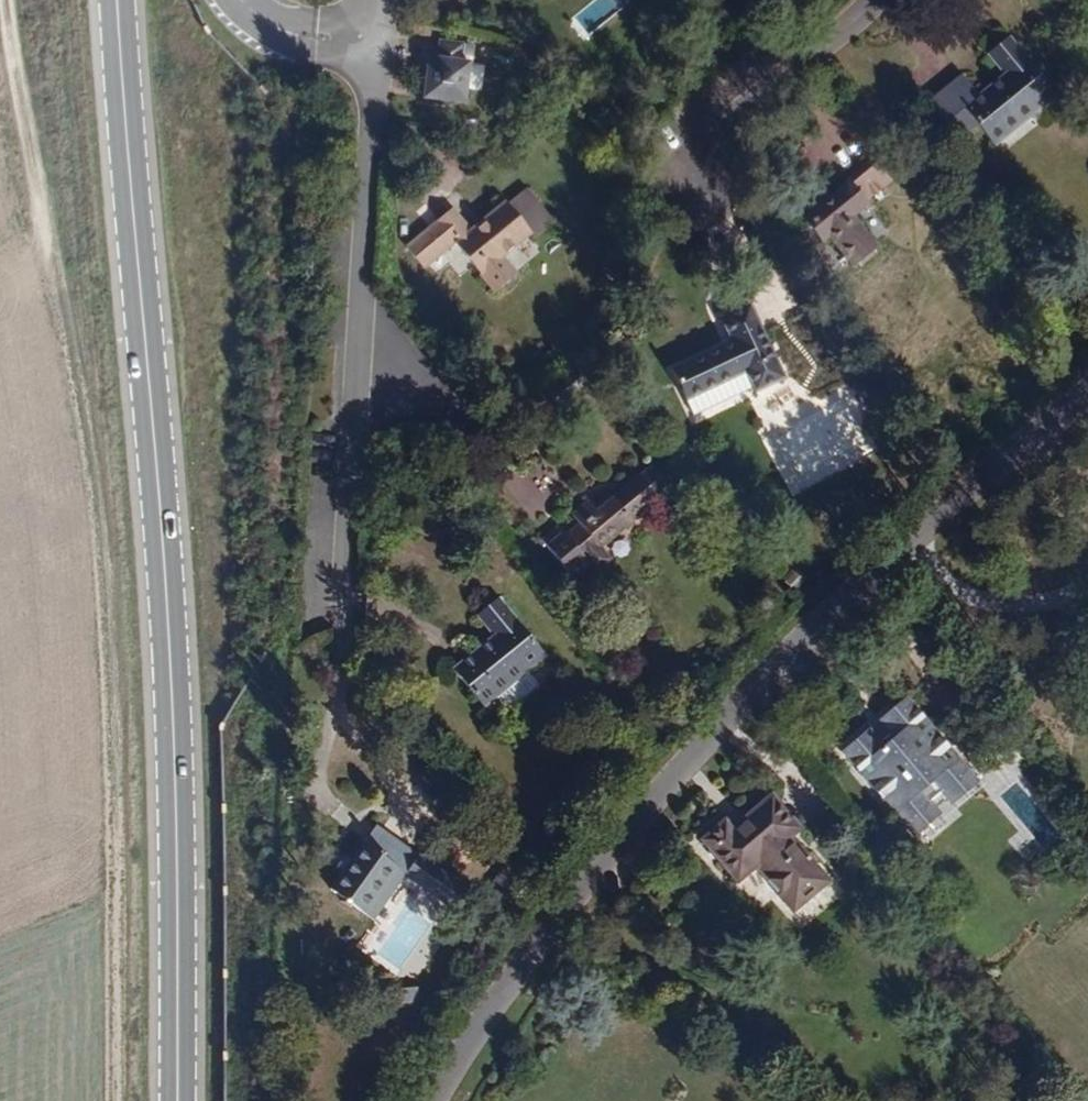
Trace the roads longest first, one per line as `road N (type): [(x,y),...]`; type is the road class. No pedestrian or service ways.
road 1 (primary): [(122,0),(179,727),(183,1100)]
road 2 (residential): [(1087,402),(687,765),(544,951),(446,1100)]
road 3 (residential): [(379,45),(343,645)]
road 4 (residential): [(240,0),(297,36),(379,45)]

